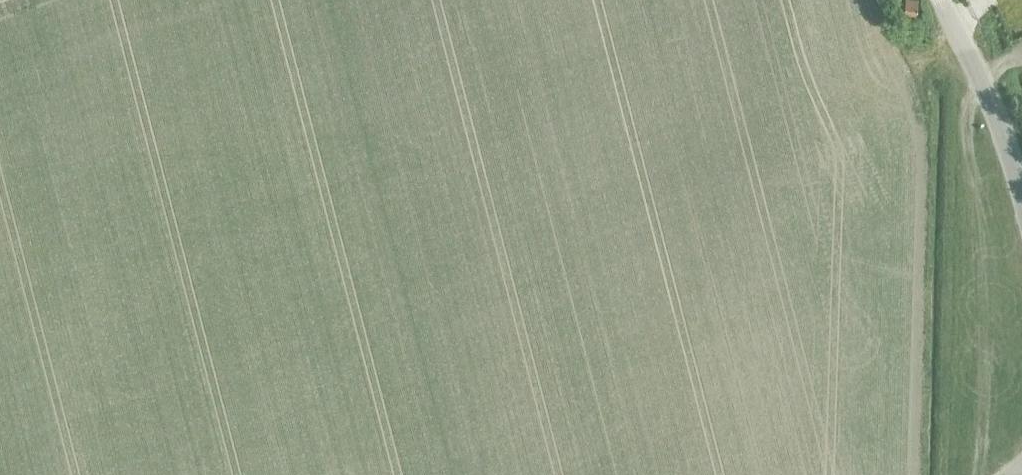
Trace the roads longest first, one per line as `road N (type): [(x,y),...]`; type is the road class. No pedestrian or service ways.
road 1 (residential): [(995,117),(941,0)]

